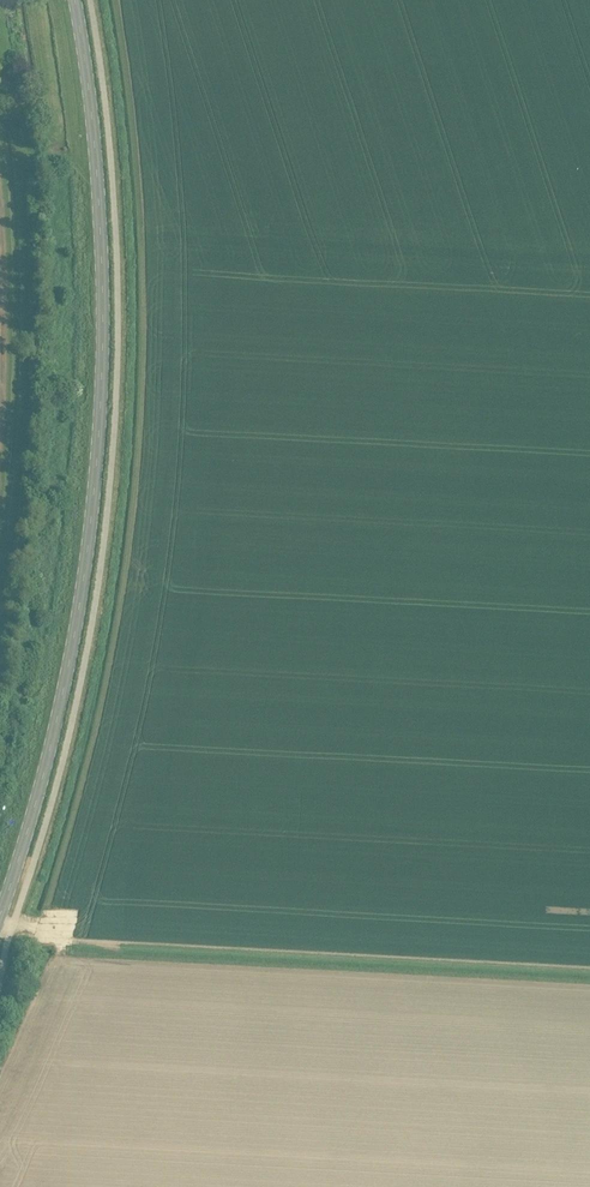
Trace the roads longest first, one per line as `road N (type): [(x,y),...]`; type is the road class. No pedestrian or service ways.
road 1 (tertiary): [(0,903),(34,804),(90,542),(100,211),(74,0)]

